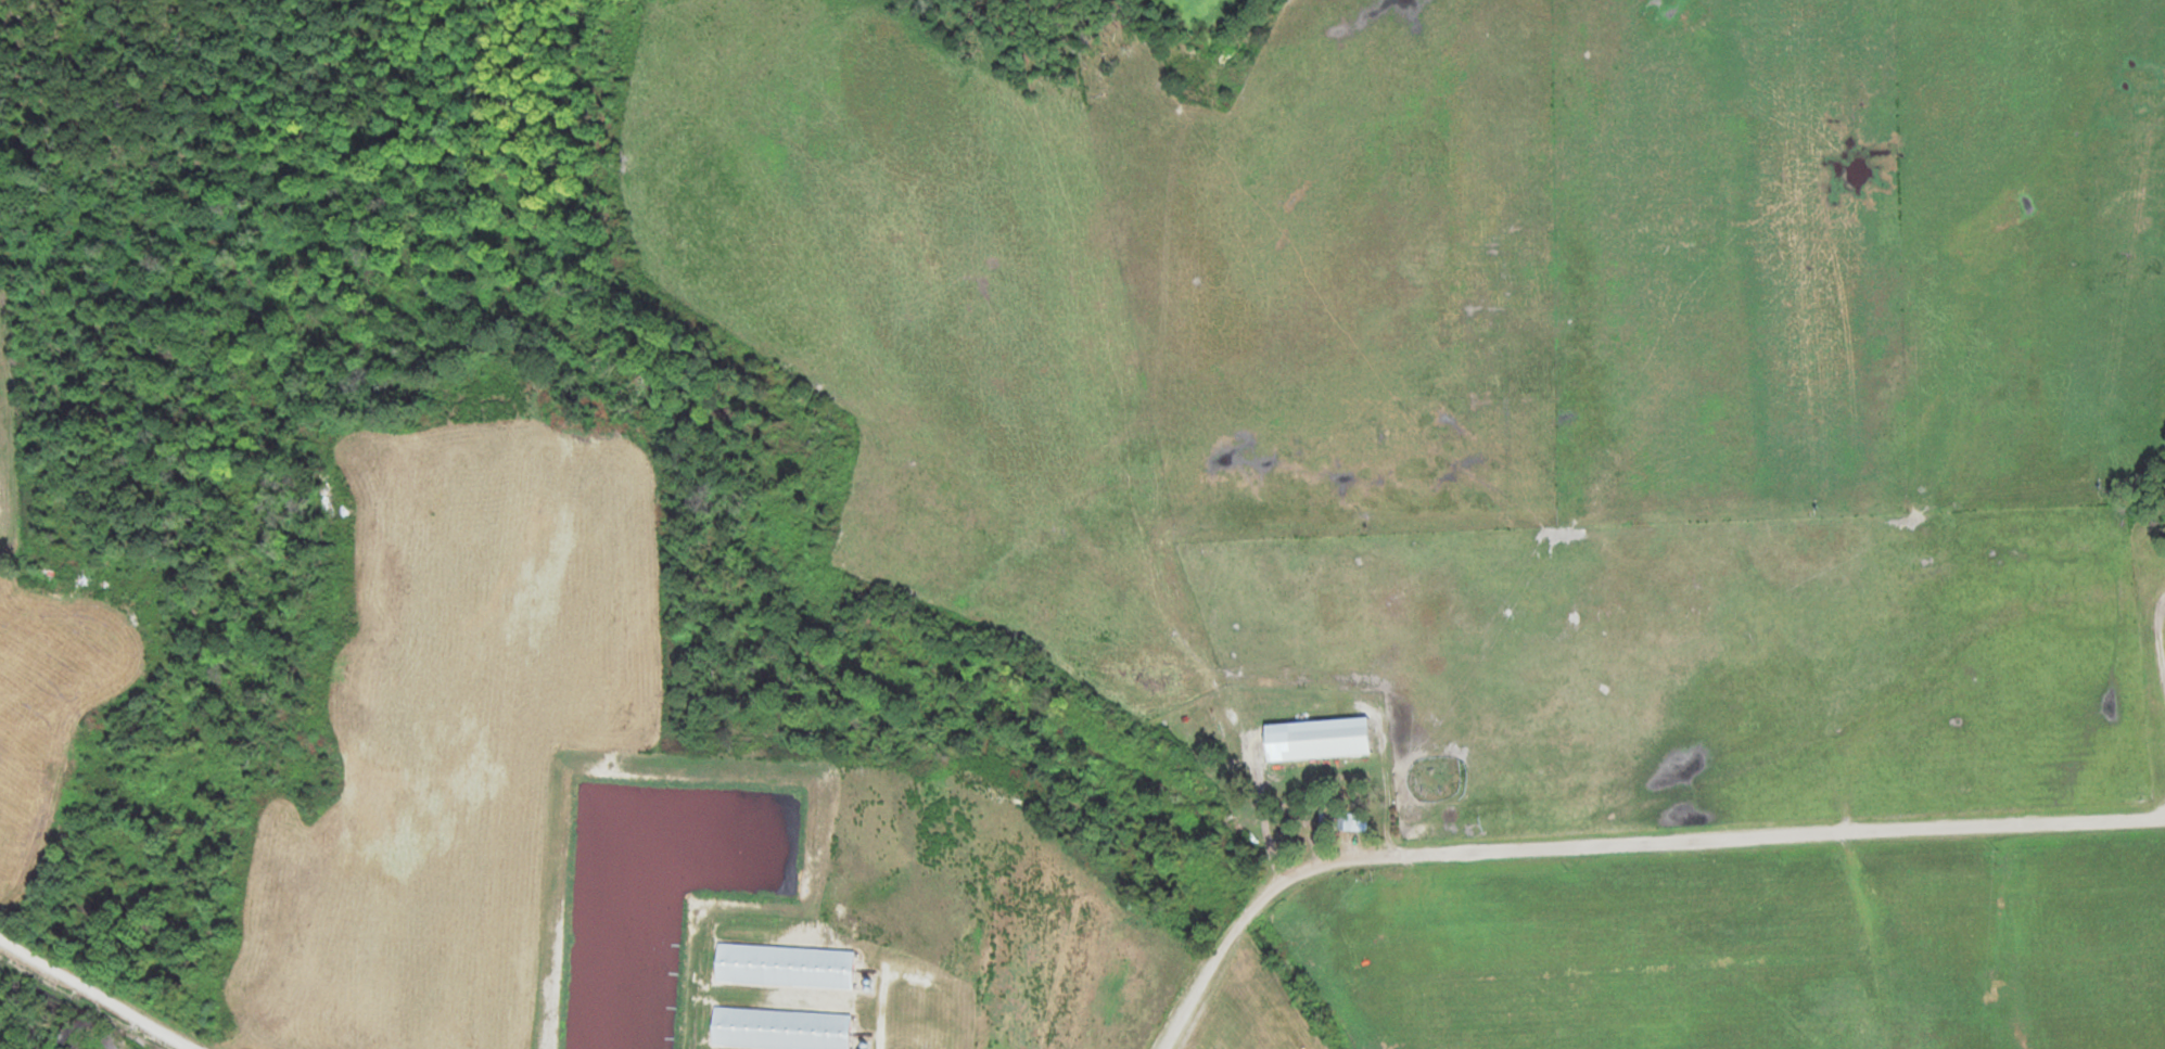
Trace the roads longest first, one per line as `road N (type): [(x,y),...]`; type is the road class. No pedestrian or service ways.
road 1 (residential): [(1166,1048),(1274,868),(1364,845),(2164,787)]
road 2 (residential): [(0,939),(200,1048)]

